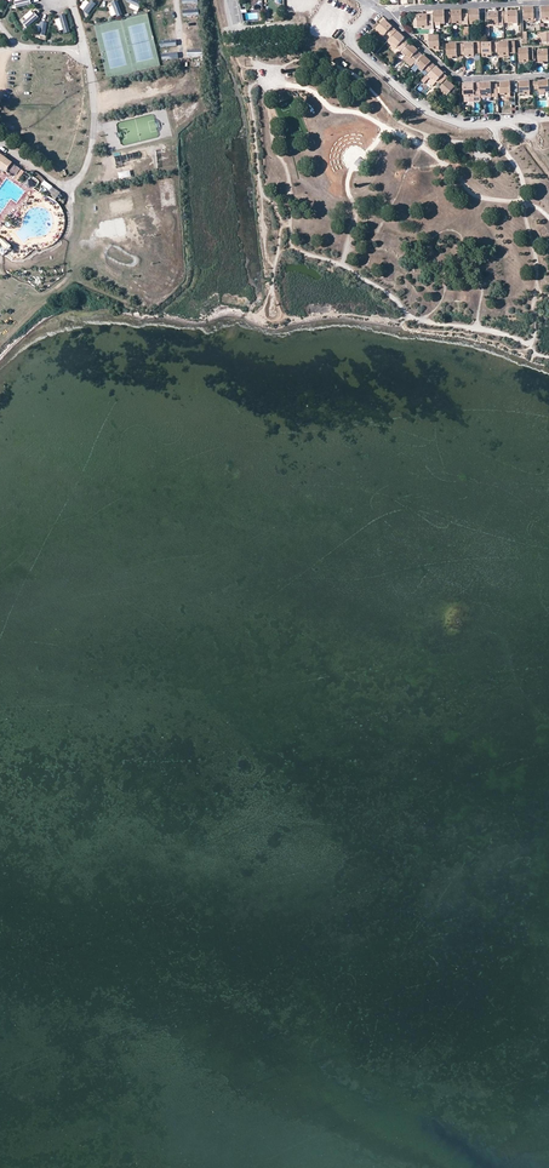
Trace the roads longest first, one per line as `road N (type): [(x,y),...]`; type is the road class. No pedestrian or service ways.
road 1 (residential): [(372,4),(345,39),(434,115),(501,123)]
road 2 (residential): [(386,10),(459,79),(548,75)]
road 3 (residential): [(548,2),(386,10)]

